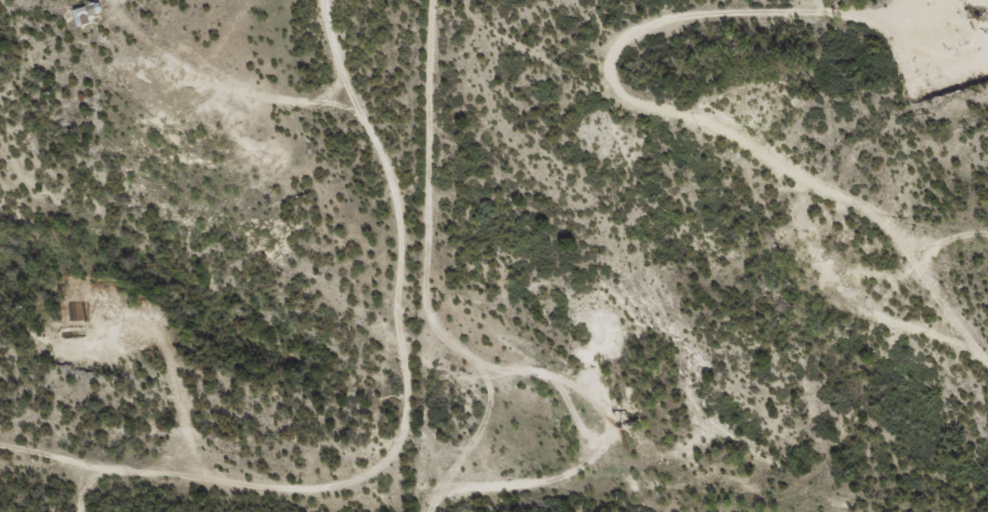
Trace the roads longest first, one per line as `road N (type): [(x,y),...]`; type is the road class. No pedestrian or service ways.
road 1 (residential): [(0,449),(86,469),(167,475),(332,486),(402,471),(897,511)]
road 2 (residential): [(957,0),(893,18),(677,43),(652,68),(647,103),(667,139),(842,245),(958,336),(987,374)]
road 3 (residential): [(362,0),(361,48),(411,194),(421,265),(402,471)]

